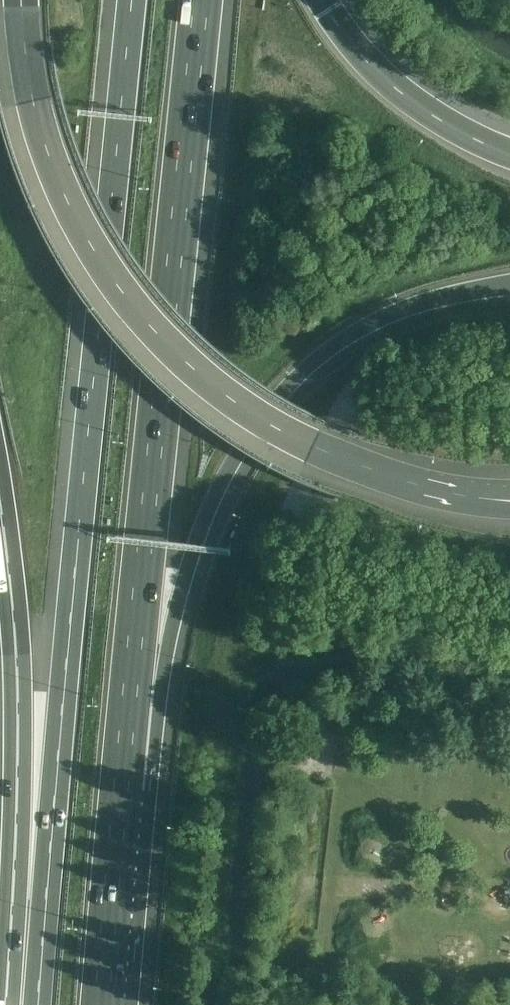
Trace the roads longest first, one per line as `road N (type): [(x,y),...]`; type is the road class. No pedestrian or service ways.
road 1 (motorway): [(130,0),(64,694),(24,1004)]
road 2 (motorway): [(123,800),(202,0)]
road 3 (motorway): [(21,0),(32,99),(58,178),(96,253),(146,318),(206,376),(312,444),(475,500)]
road 4 (motorway): [(123,800),(198,538),(259,425),(305,371),(350,338),(442,299),(509,286)]
road 5 (motorway): [(0,521),(19,694),(16,1004)]
road 6 (motorway): [(509,156),(408,100),(360,56),(320,0)]
road 7 (motorway): [(107,1004),(123,800)]

